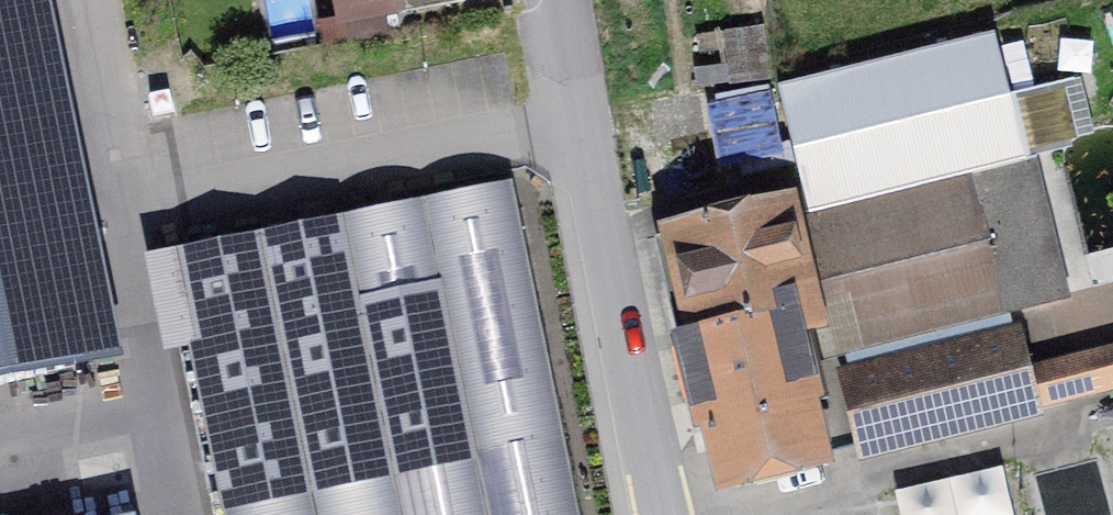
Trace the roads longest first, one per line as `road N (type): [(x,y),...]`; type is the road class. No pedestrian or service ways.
road 1 (residential): [(657,514),(565,0)]

